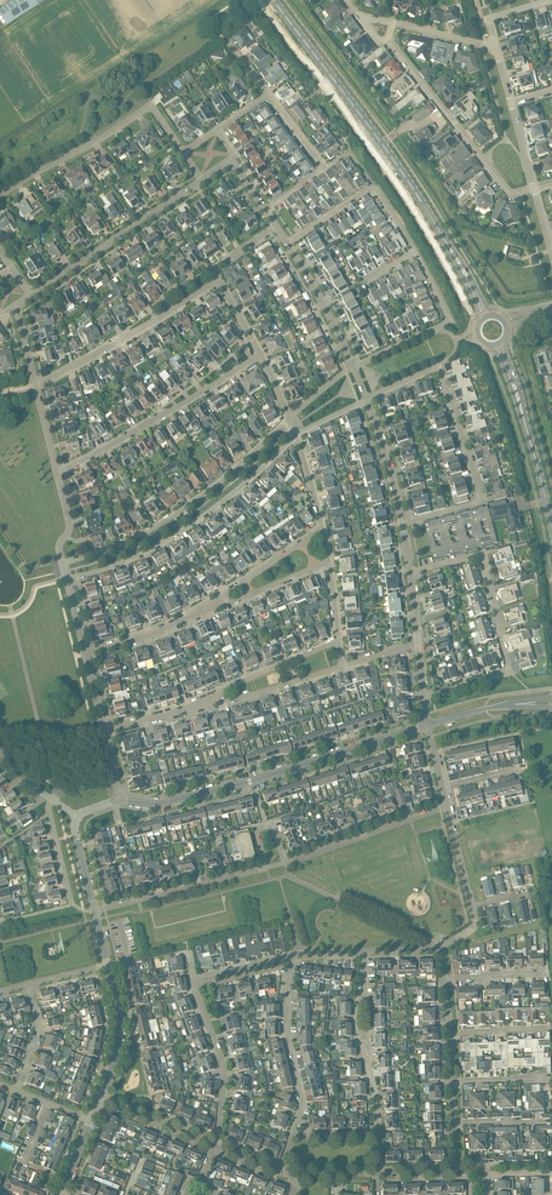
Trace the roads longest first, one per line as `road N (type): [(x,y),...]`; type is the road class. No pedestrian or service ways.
road 1 (unclassified): [(121,800),(187,798),(428,725)]
road 2 (secondary): [(444,239),(274,0)]
road 3 (residential): [(66,578),(119,563),(182,530),(296,435)]
road 4 (residential): [(61,562),(118,545),(168,518),(288,420)]
road 5 (residential): [(56,475),(260,355)]
road 6 (residential): [(402,524),(480,500),(438,365)]
road 7 (residential): [(534,188),(510,192),(387,40)]
road 8 (residential): [(424,700),(511,672),(480,556)]
road 9 (residential): [(34,385),(217,280)]
road 10 (residential): [(32,295),(201,182)]
road 11 (residential): [(291,1137),(303,1102),(289,1038),(290,960)]
road 12 (residential): [(353,367),(446,324),(415,253)]
road 13 (residential): [(95,911),(267,869)]
road 14 (residential): [(0,194),(151,106)]
road 15 (residential): [(284,865),(449,808)]
road 16 (residential): [(216,1147),(225,1073),(194,983)]
road 17 (residential): [(207,703),(339,641)]
road 18 (residential): [(353,367),(288,243)]
road 19 (residential): [(207,703),(341,668)]
road 20 (residential): [(210,608),(322,529)]
road 21 (unclassified): [(100,1099),(119,1036),(108,966)]
road 22 (residential): [(84,655),(150,637),(210,608)]
road 23 (residential): [(402,524),(366,399)]
road 24 (residential): [(210,608),(329,563)]
road 25 (residential): [(100,1099),(216,1147)]

